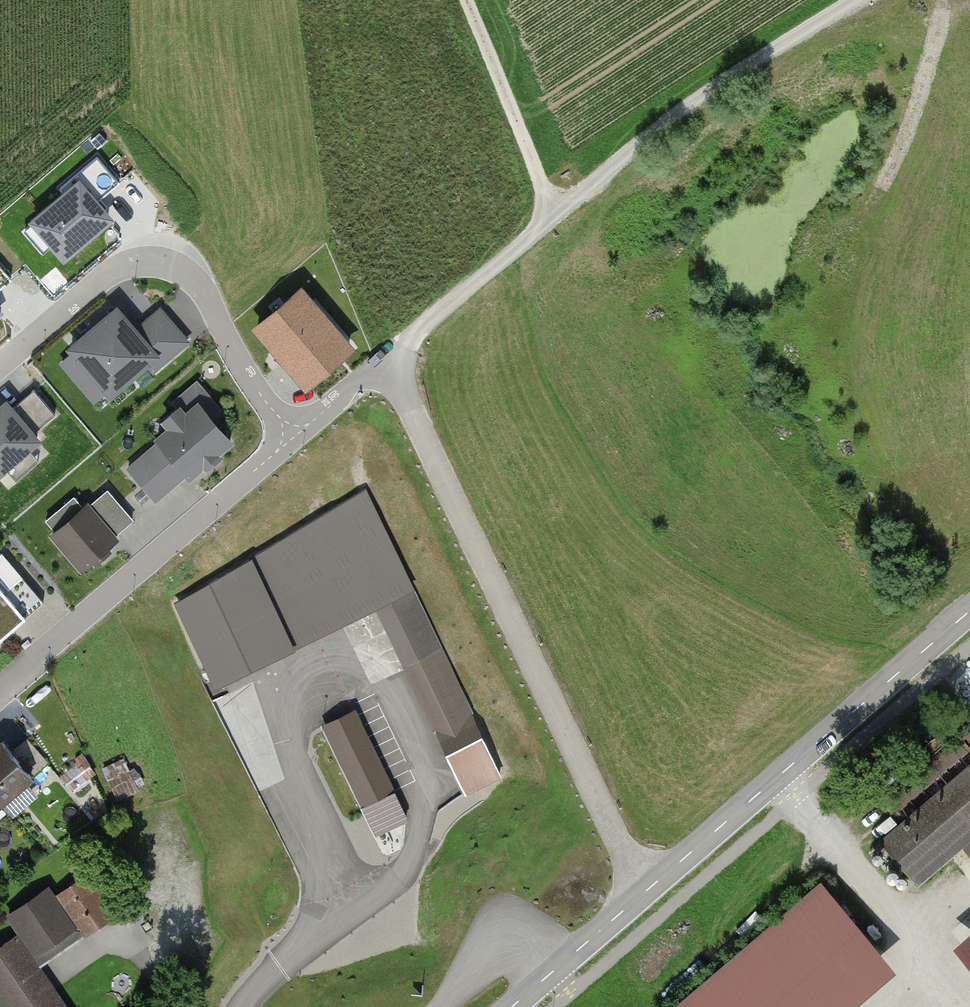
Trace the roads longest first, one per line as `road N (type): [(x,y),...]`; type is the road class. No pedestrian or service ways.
road 1 (residential): [(288,432),(311,423),(367,376),(388,375),(399,386),(647,890)]
road 2 (track): [(388,375),(413,336),(648,138),(857,0)]
road 3 (tertiary): [(969,612),(647,890)]
road 4 (residential): [(288,432),(209,298),(177,267),(156,260),(113,271),(0,367)]
road 5 (residential): [(0,688),(274,454),(288,432)]
road 6 (track): [(554,214),(462,0)]
road 7 (tertiary): [(647,890),(512,1006)]

